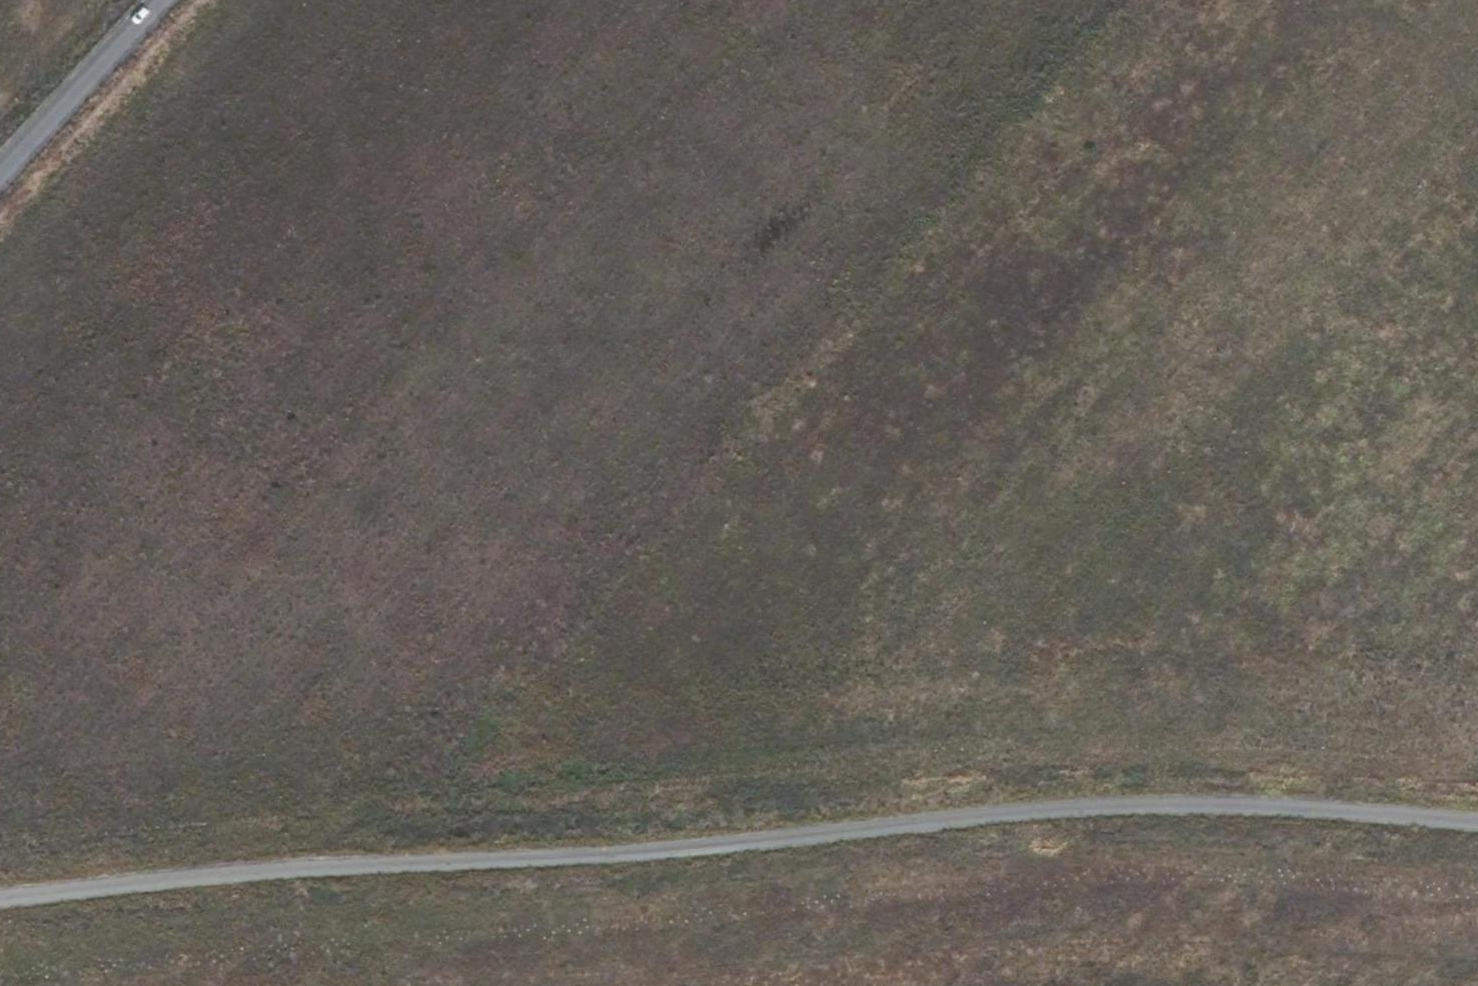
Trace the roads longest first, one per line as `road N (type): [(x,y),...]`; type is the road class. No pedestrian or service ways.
road 1 (track): [(0,899),(1129,805),(1477,825)]
road 2 (tertiary): [(0,185),(173,0)]

